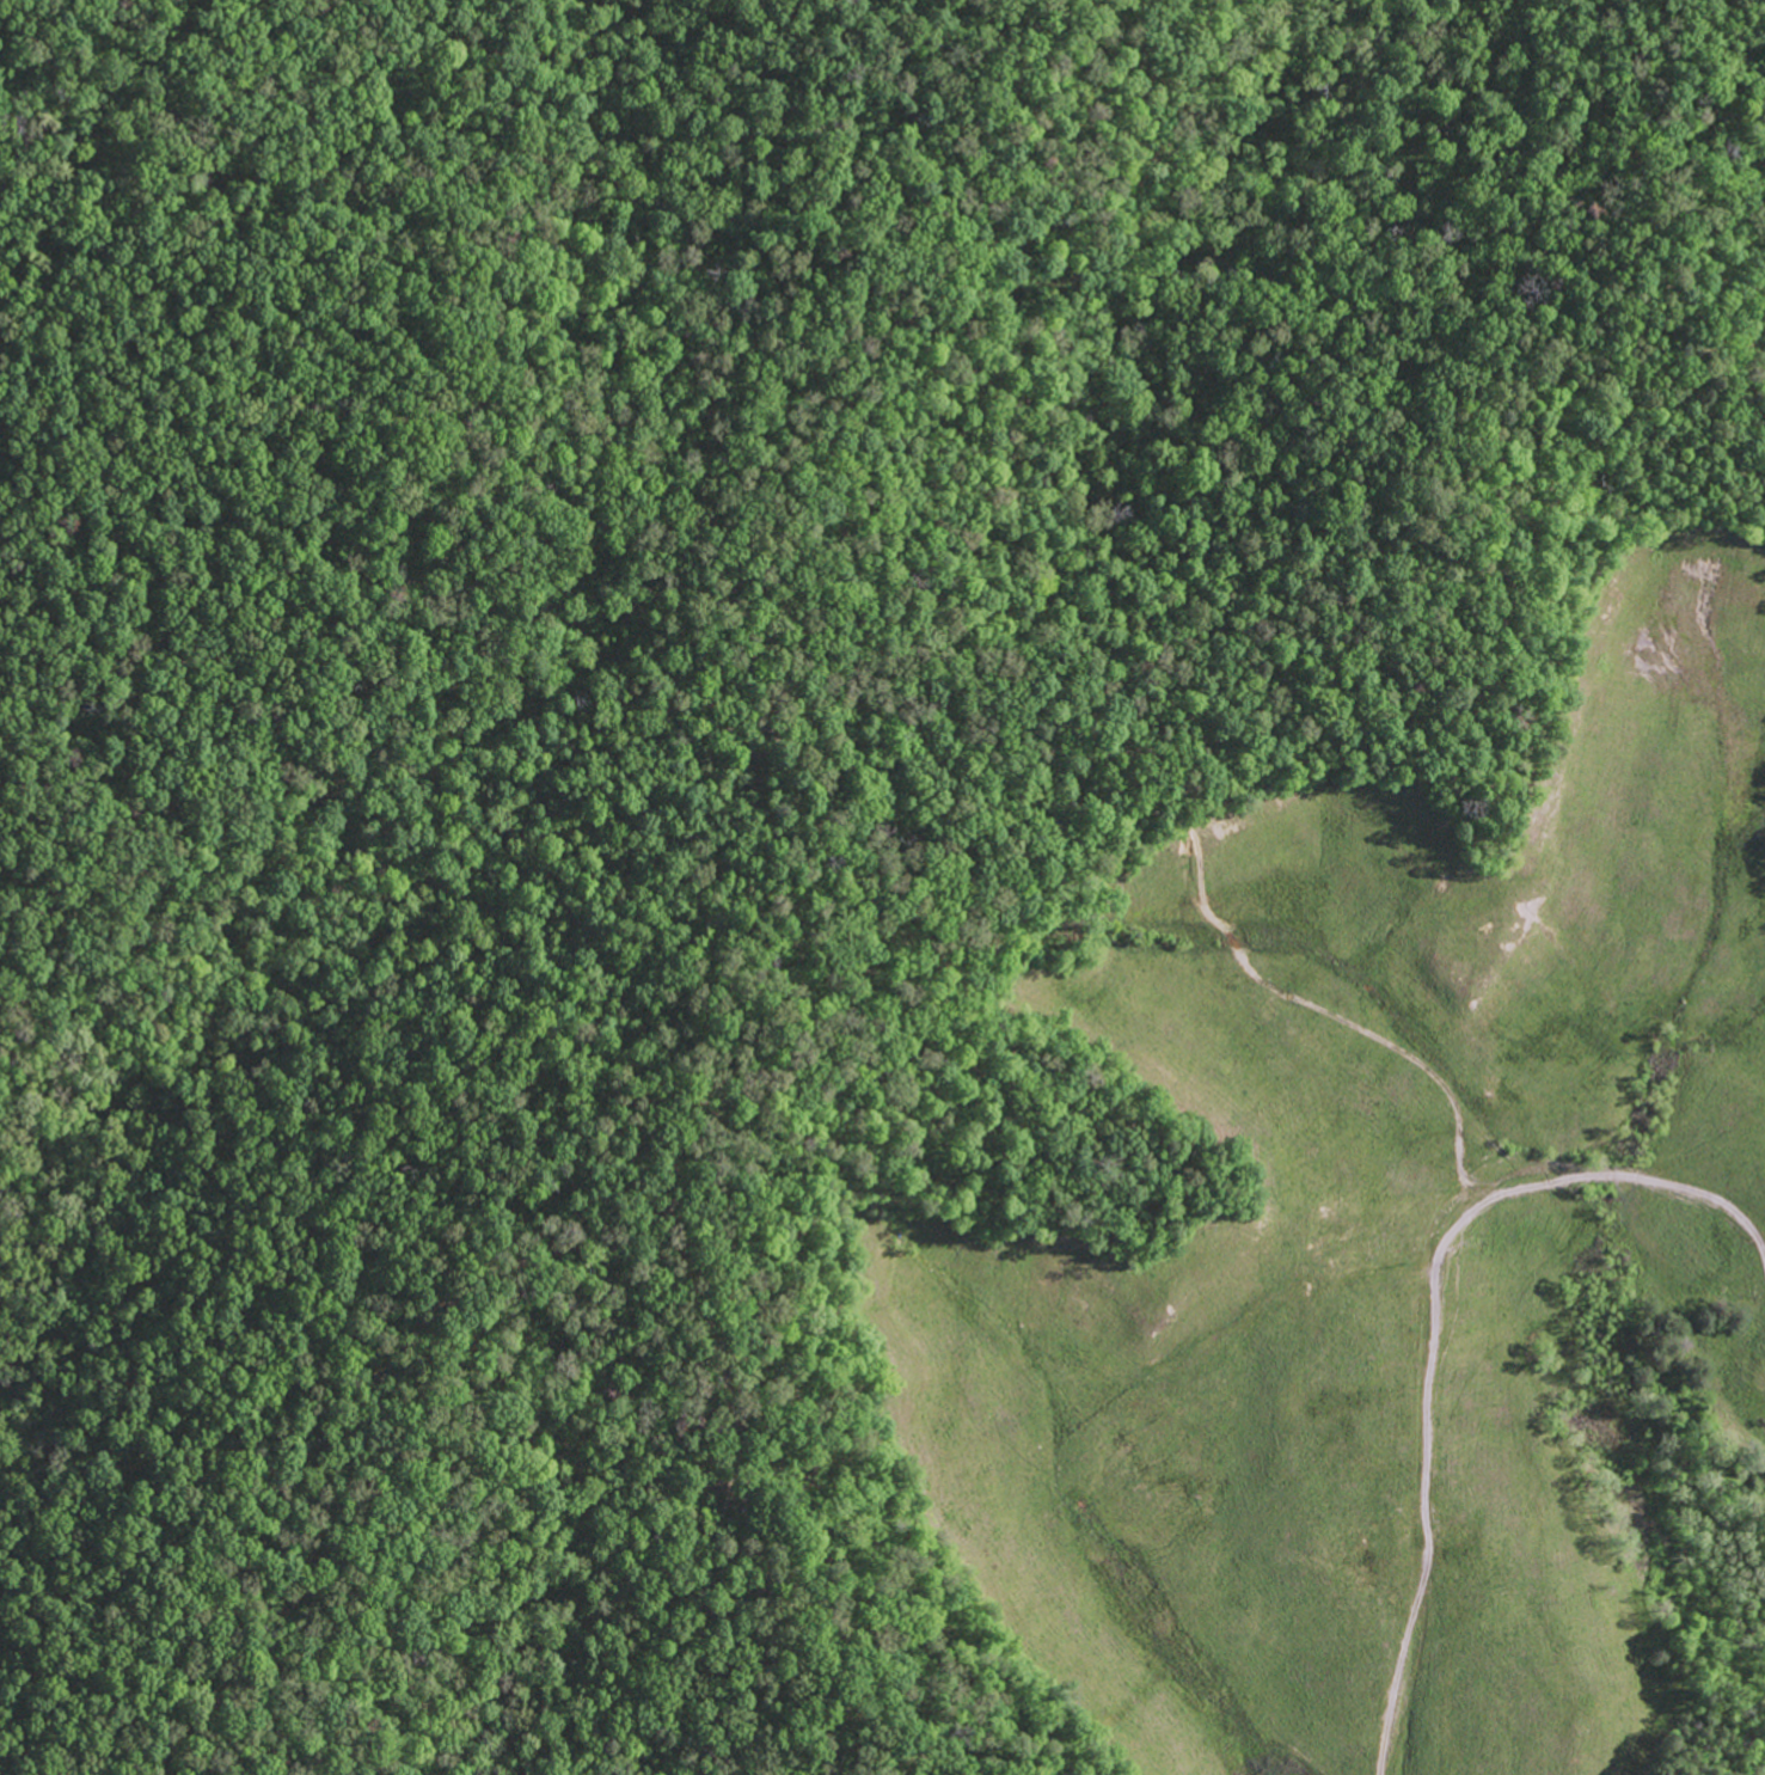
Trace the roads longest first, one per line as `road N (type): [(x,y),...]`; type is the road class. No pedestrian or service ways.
road 1 (track): [(794,1774),(760,1716),(747,1646),(728,1639),(740,1367),(674,1213),(705,999),(755,923),(749,819),(556,586),(362,483),(278,398),(123,69),(102,0)]

